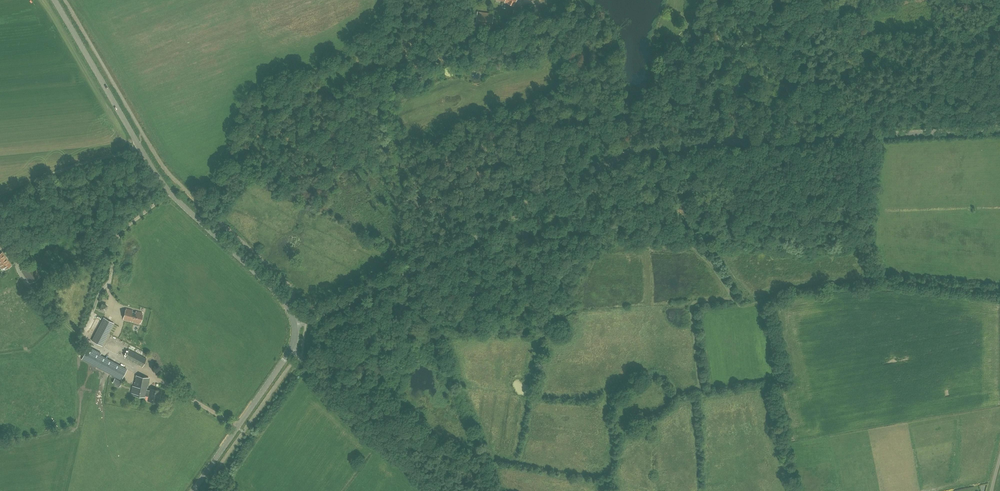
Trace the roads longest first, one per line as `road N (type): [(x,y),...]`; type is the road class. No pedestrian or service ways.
road 1 (unclassified): [(296,326),(432,264),(651,145),(999,129)]
road 2 (tertiary): [(296,326),(278,295),(161,181),(55,0)]
road 3 (track): [(637,222),(608,123),(614,90),(639,93),(650,85),(698,0)]
road 4 (unclassified): [(437,490),(292,350)]
road 5 (track): [(637,222),(648,245),(703,252),(736,305),(767,304)]
road 6 (tertiary): [(194,490),(292,350)]
road 7 (track): [(608,123),(529,0)]

